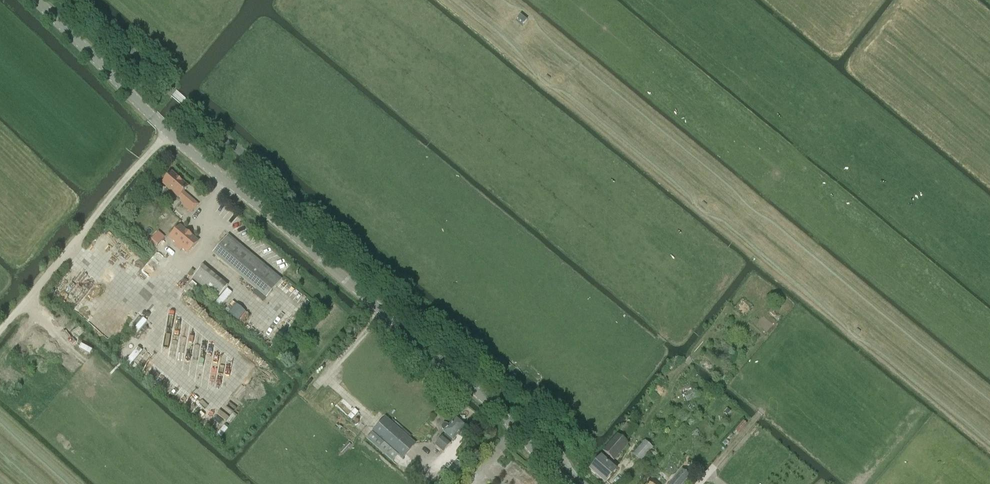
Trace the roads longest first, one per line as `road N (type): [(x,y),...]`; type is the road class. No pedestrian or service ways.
road 1 (tertiary): [(565,483),(490,403),(170,131),(35,0)]
road 2 (track): [(0,331),(170,131)]

